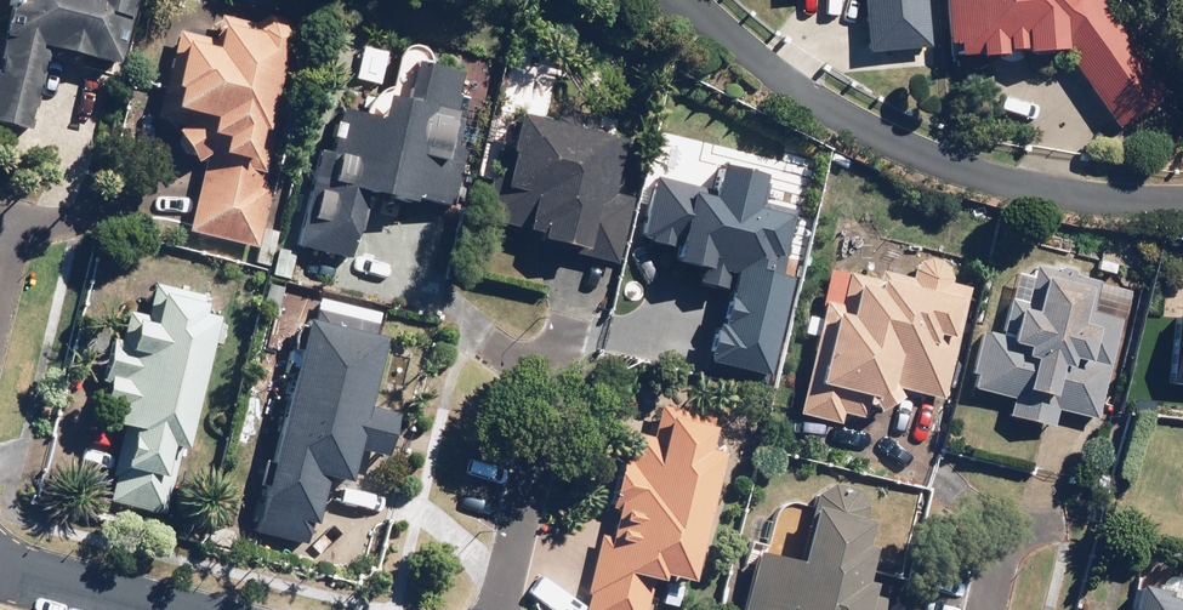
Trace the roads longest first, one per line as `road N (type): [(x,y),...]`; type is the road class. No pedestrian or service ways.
road 1 (residential): [(496,609),(548,373)]
road 2 (residential): [(119,609),(0,580)]

